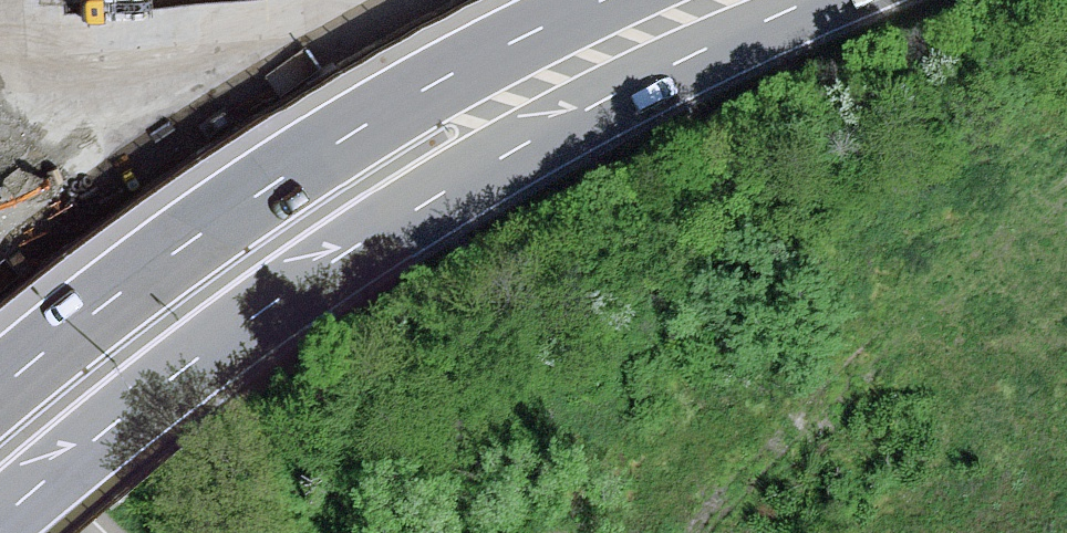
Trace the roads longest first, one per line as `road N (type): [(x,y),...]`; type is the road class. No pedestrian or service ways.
road 1 (trunk): [(0,519),(202,355),(346,254),(757,0)]
road 2 (trunk): [(659,0),(533,43),(370,121),(187,241),(0,388)]

